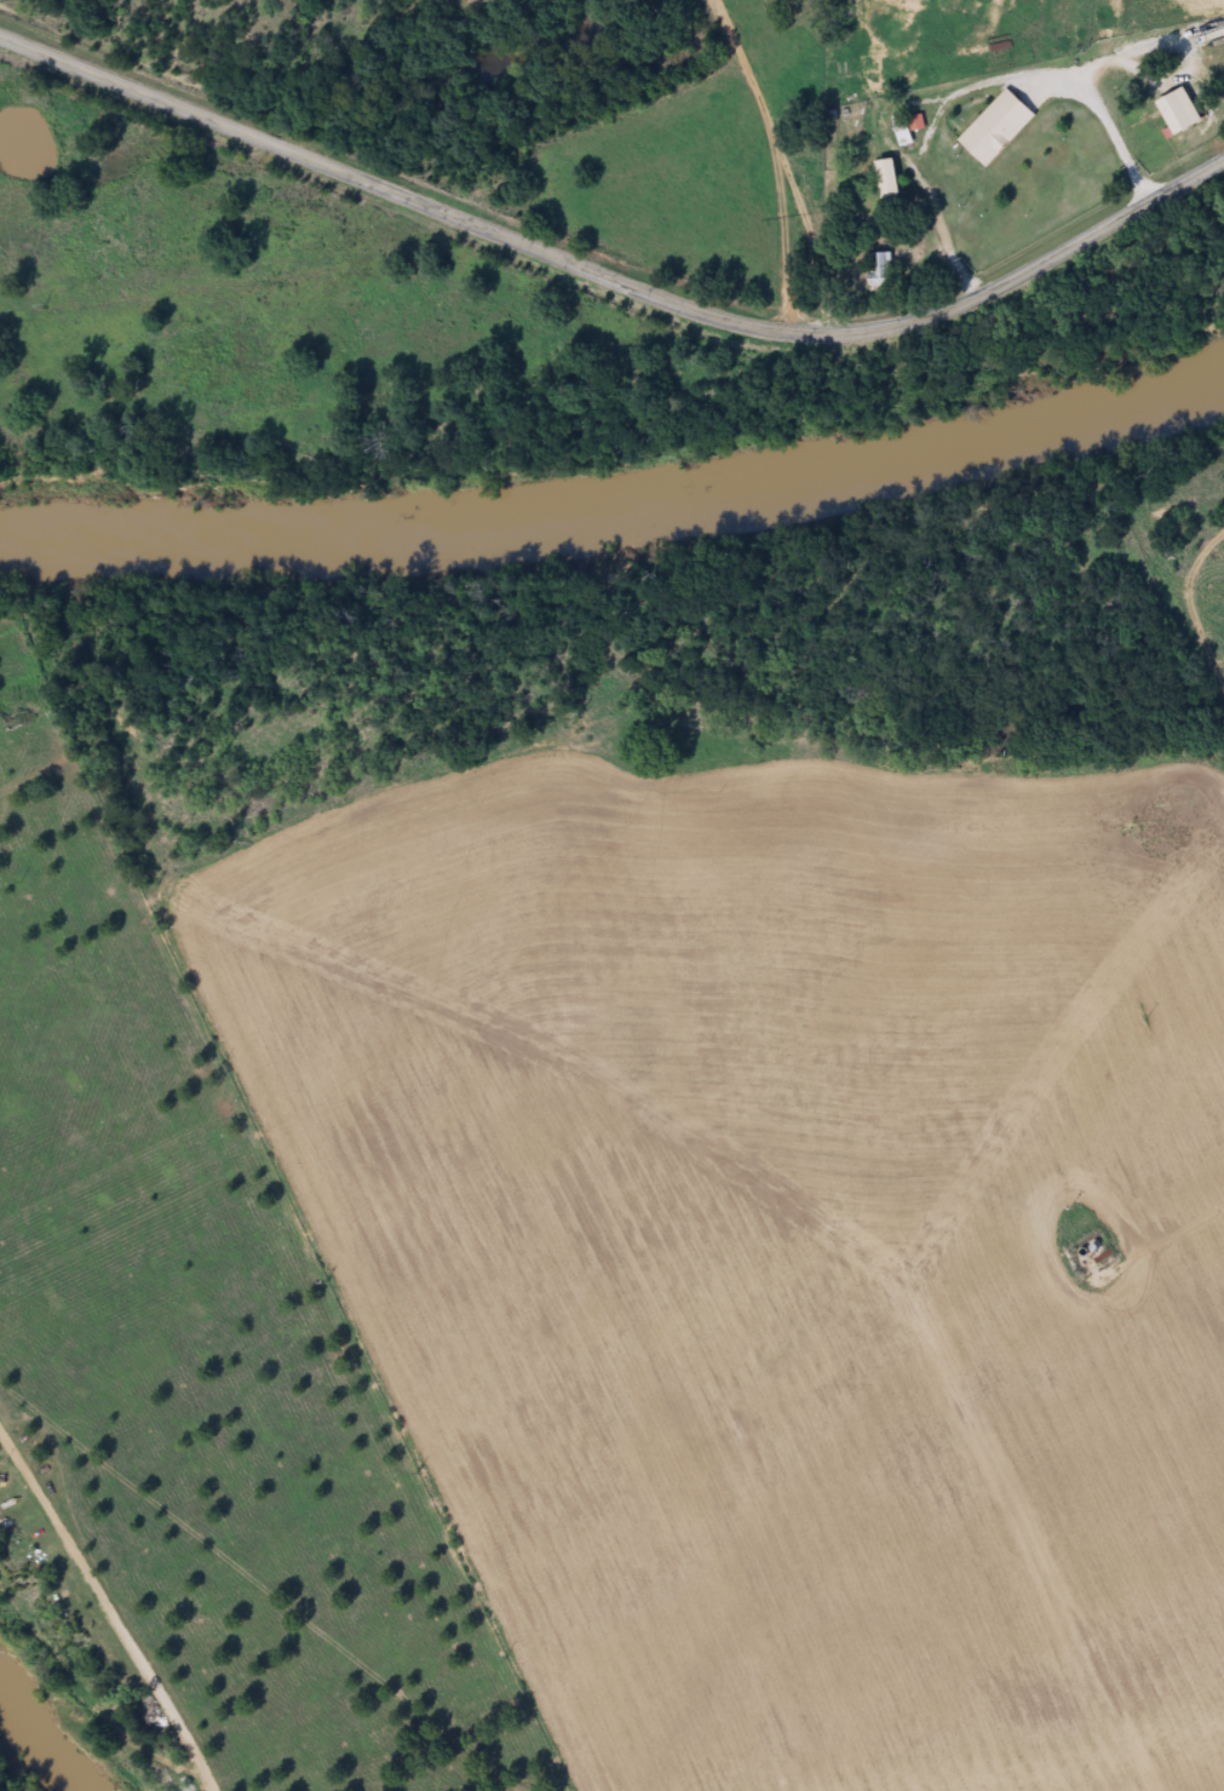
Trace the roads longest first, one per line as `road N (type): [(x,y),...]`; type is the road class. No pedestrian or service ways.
road 1 (tertiary): [(1223,168),(954,315),(866,337),(775,334),(730,325),(0,34)]

